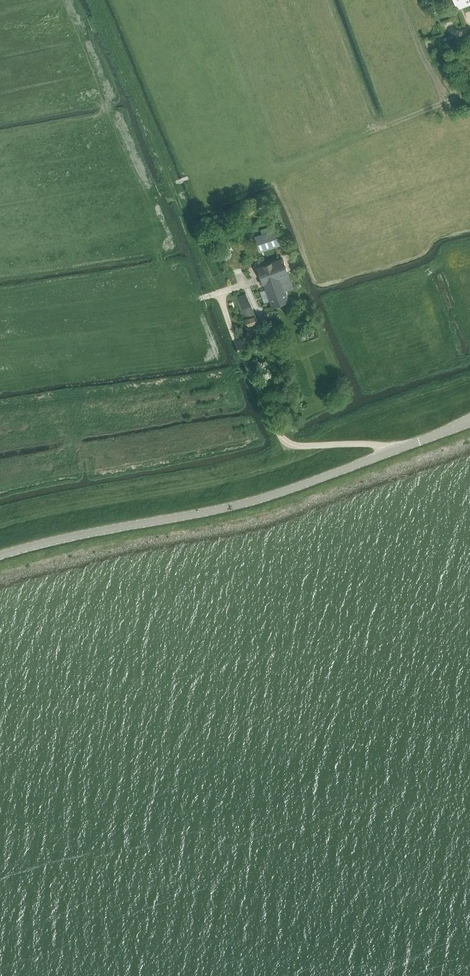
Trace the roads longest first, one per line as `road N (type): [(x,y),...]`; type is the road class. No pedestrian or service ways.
road 1 (tertiary): [(0,554),(274,495),(465,422)]
road 2 (track): [(296,446),(203,483),(0,525)]

